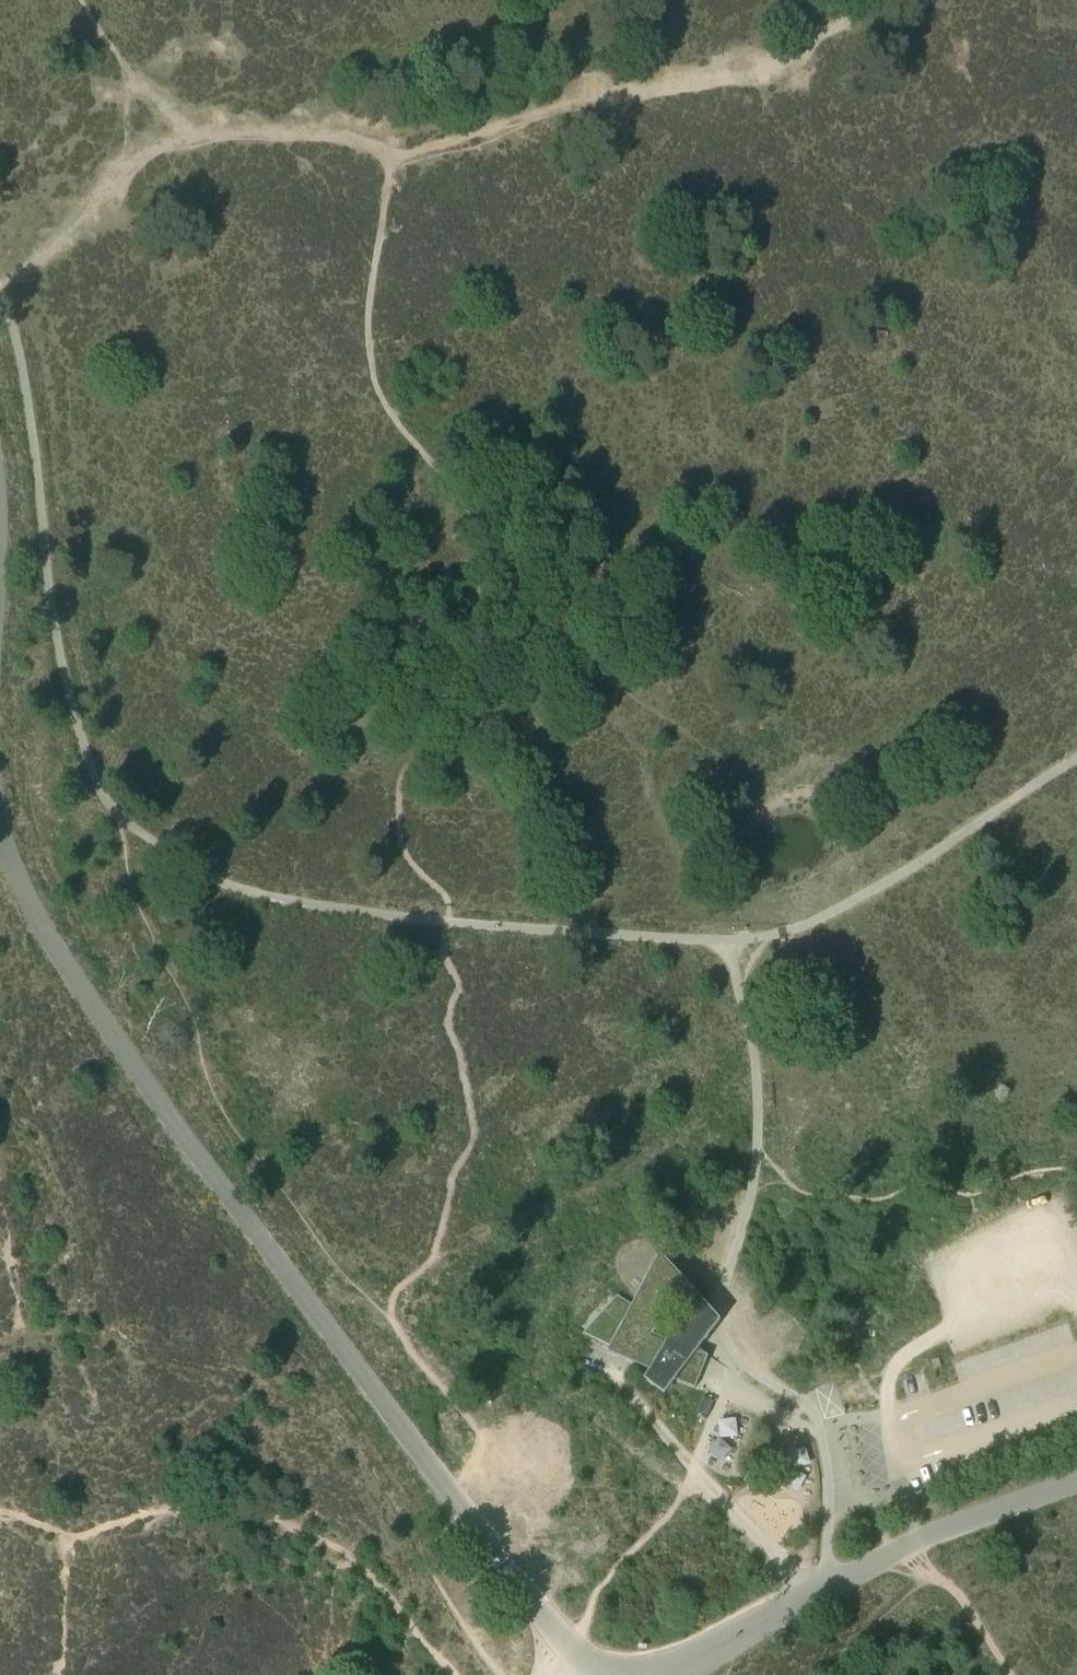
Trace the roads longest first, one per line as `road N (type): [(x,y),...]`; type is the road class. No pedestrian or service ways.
road 1 (unclassified): [(601,1674),(472,1522),(50,935),(10,855),(0,813)]
road 2 (unclassified): [(672,1674),(889,1552),(1076,1483)]

